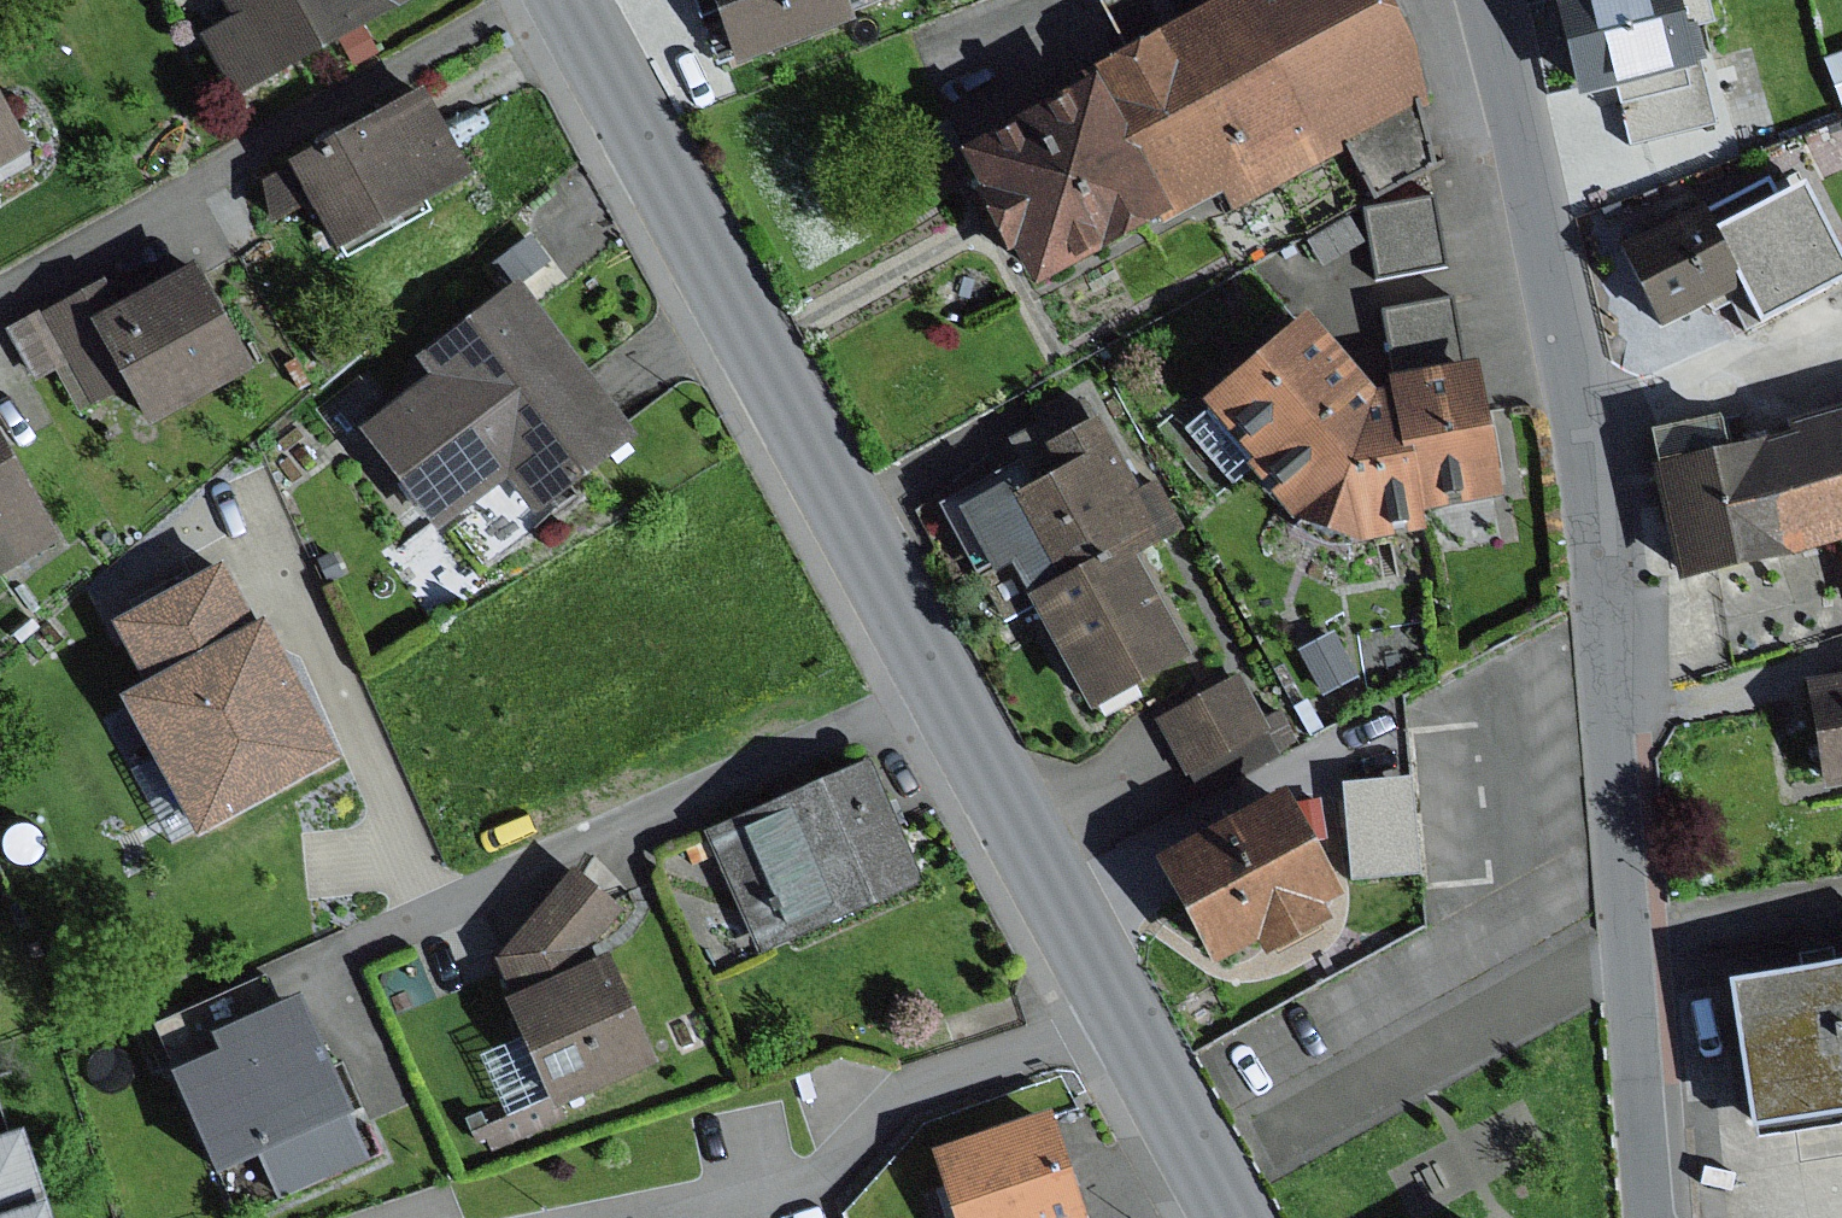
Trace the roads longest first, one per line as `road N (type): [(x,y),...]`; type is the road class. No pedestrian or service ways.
road 1 (tertiary): [(564,0),(933,683),(1241,1217)]
road 2 (tertiary): [(1500,0),(1585,354),(1622,650),(1650,1217)]

